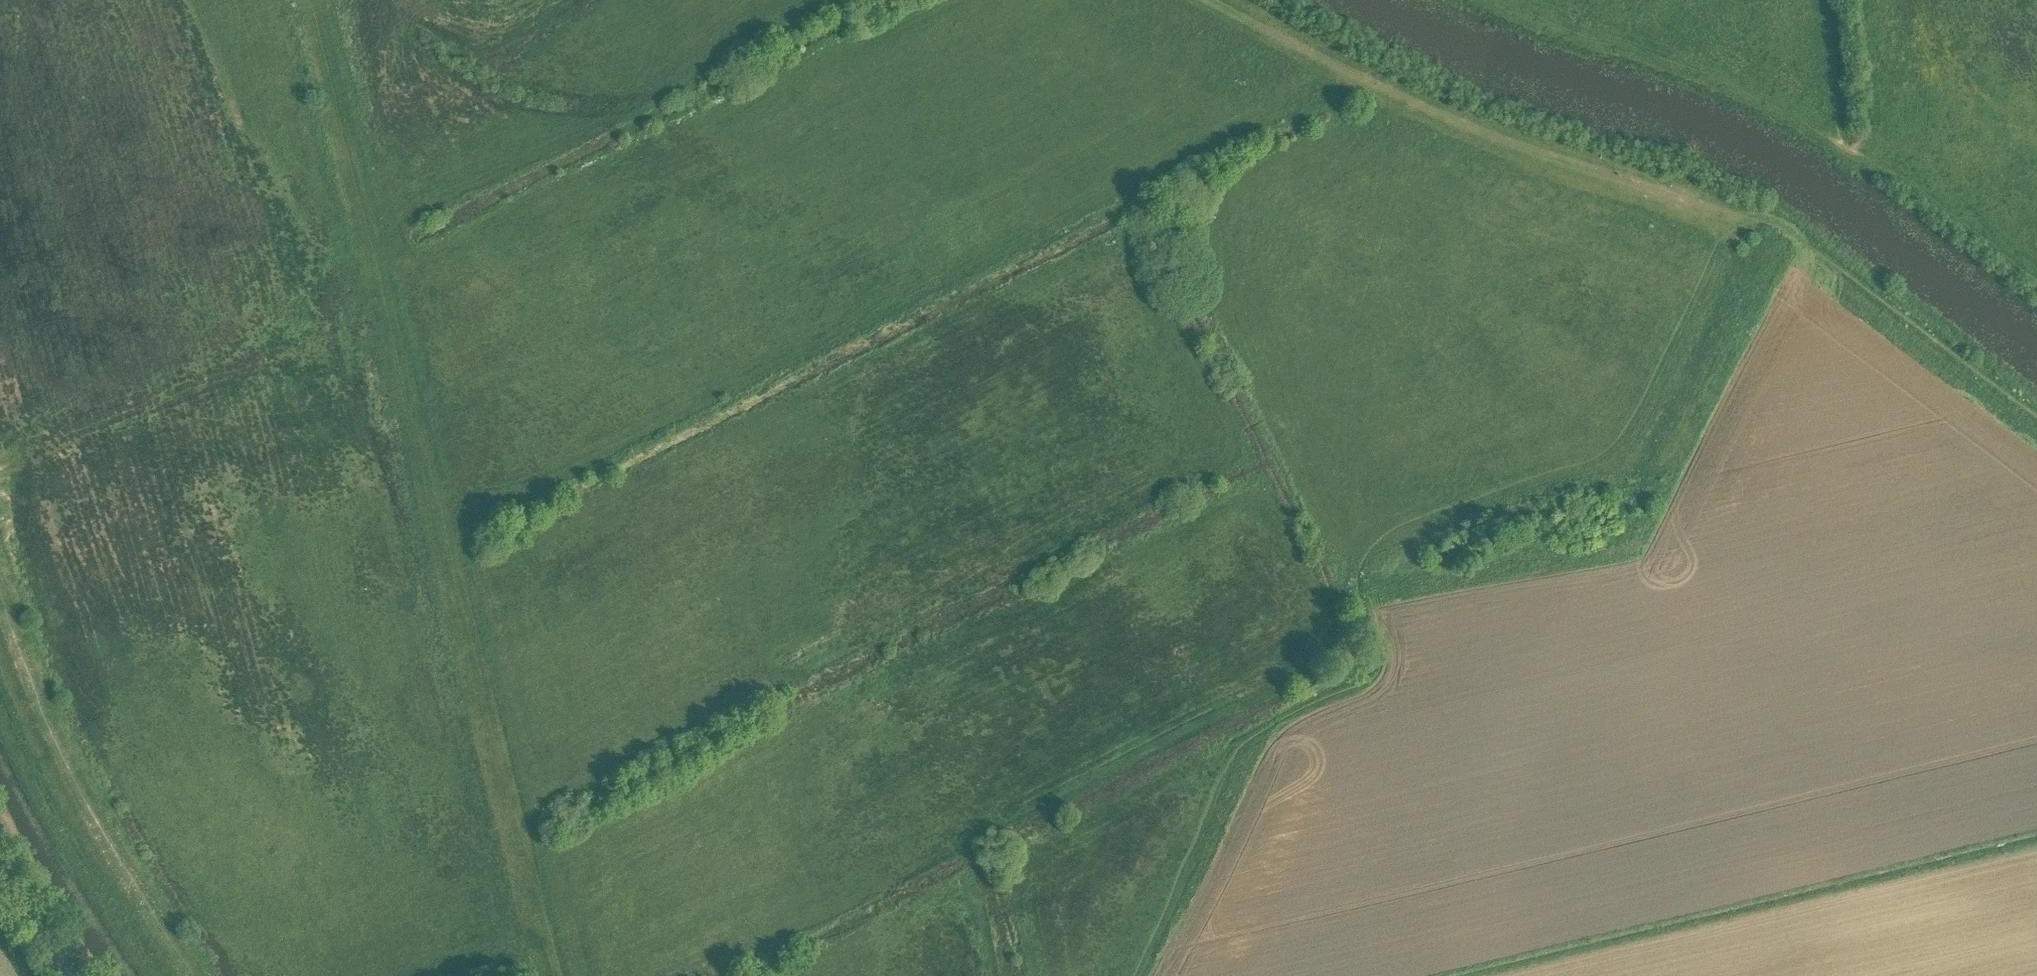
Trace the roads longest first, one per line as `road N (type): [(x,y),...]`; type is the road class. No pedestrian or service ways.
road 1 (unclassified): [(69,975),(0,863)]

